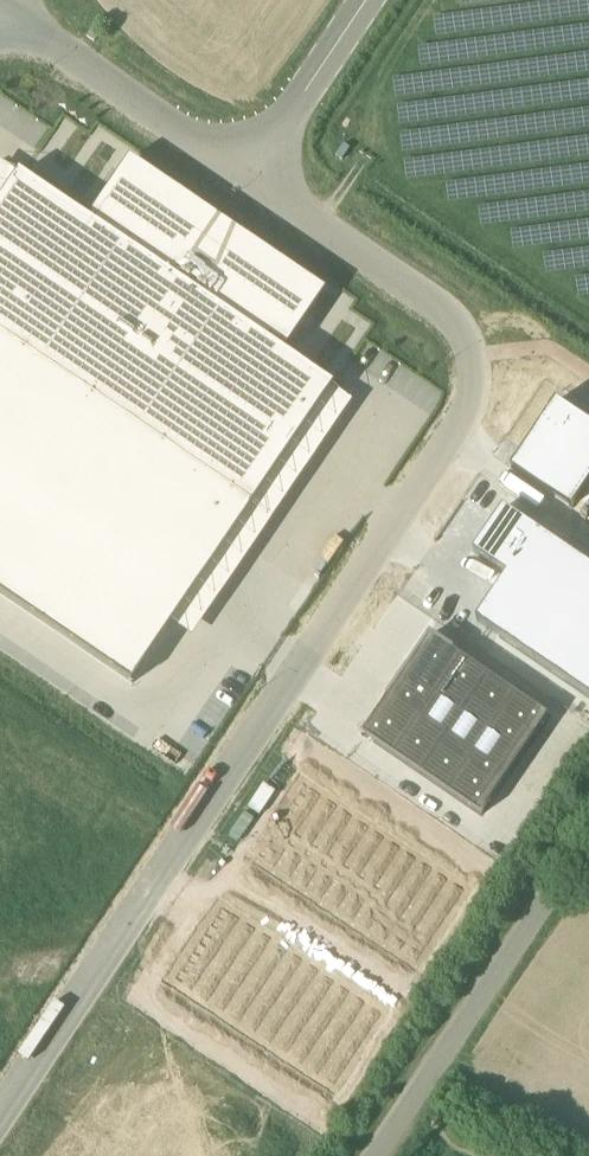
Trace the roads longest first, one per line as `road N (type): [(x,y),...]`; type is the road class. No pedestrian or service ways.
road 1 (unclassified): [(0,1116),(466,418),(473,356)]
road 2 (unclassified): [(376,1155),(588,839)]
road 3 (unclassified): [(0,10),(250,175)]
road 4 (unclassified): [(250,175),(450,313),(473,356)]
road 5 (unclassified): [(367,0),(250,175)]

